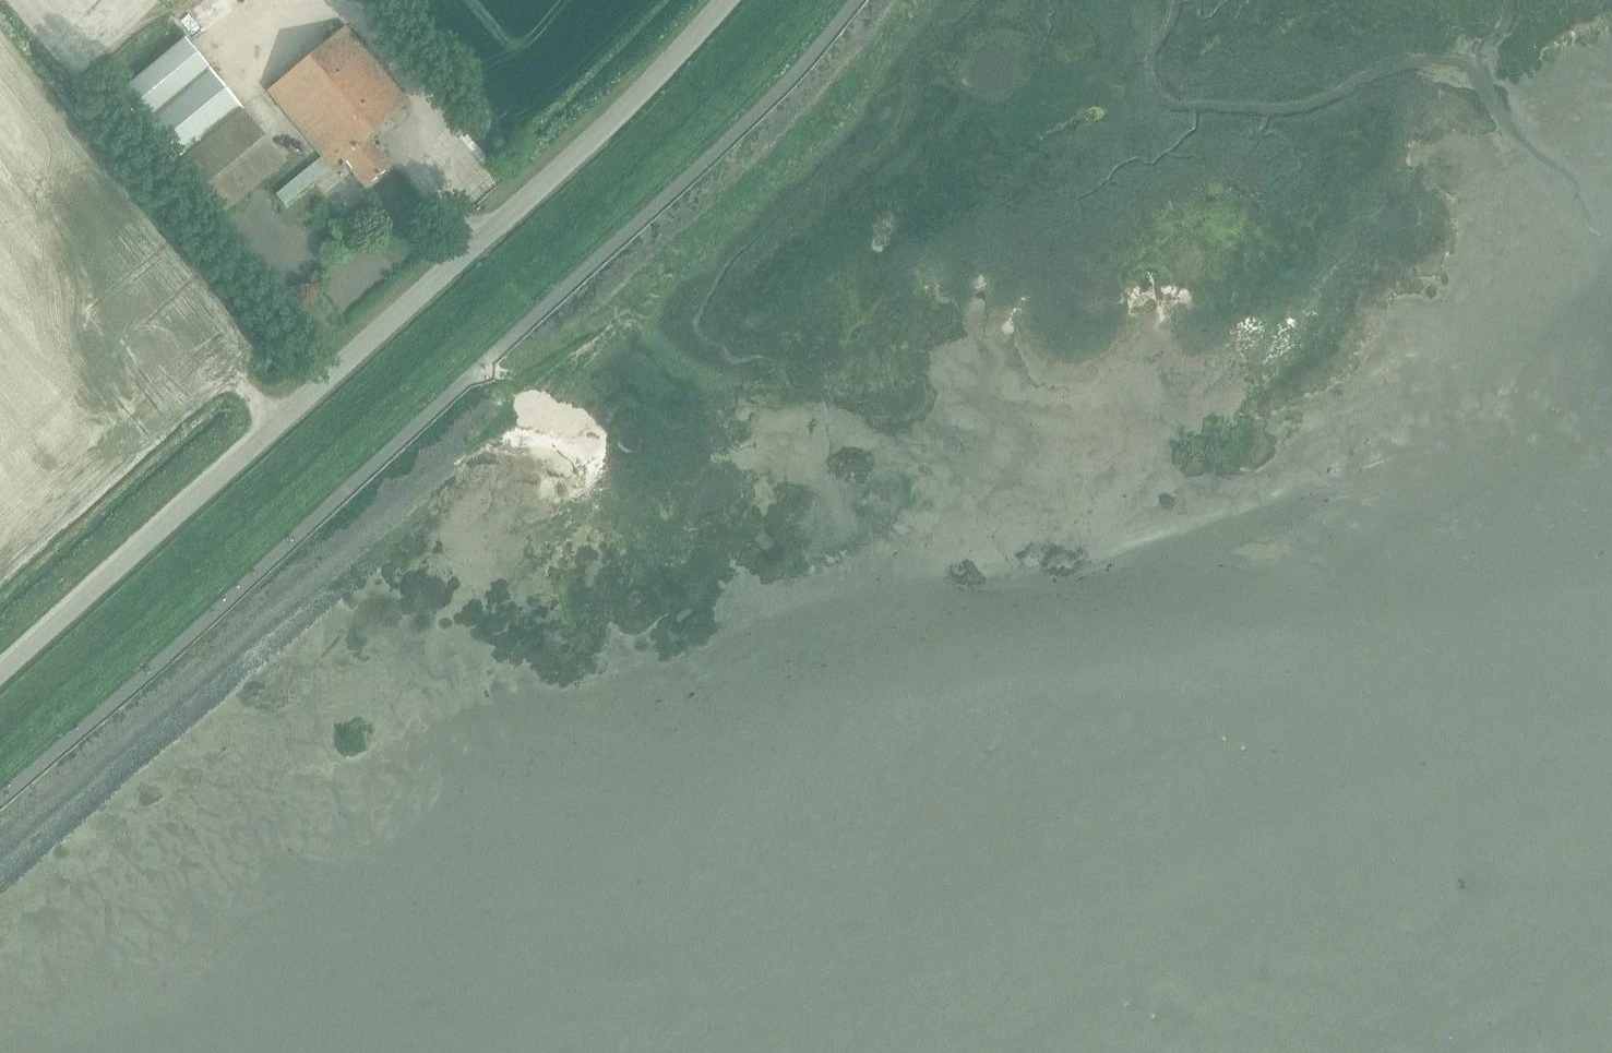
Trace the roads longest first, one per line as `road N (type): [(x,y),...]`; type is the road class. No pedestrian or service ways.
road 1 (unclassified): [(0,815),(722,150),(856,0)]
road 2 (unclassified): [(0,675),(532,193),(726,0)]
road 3 (track): [(473,377),(627,355)]

